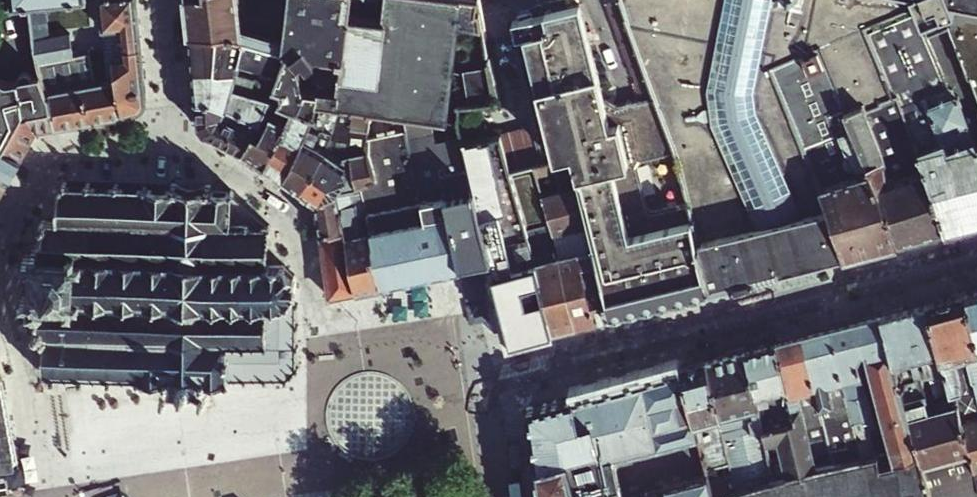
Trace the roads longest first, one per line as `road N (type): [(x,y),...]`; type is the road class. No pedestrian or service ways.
road 1 (residential): [(976,254),(480,390),(501,496)]

